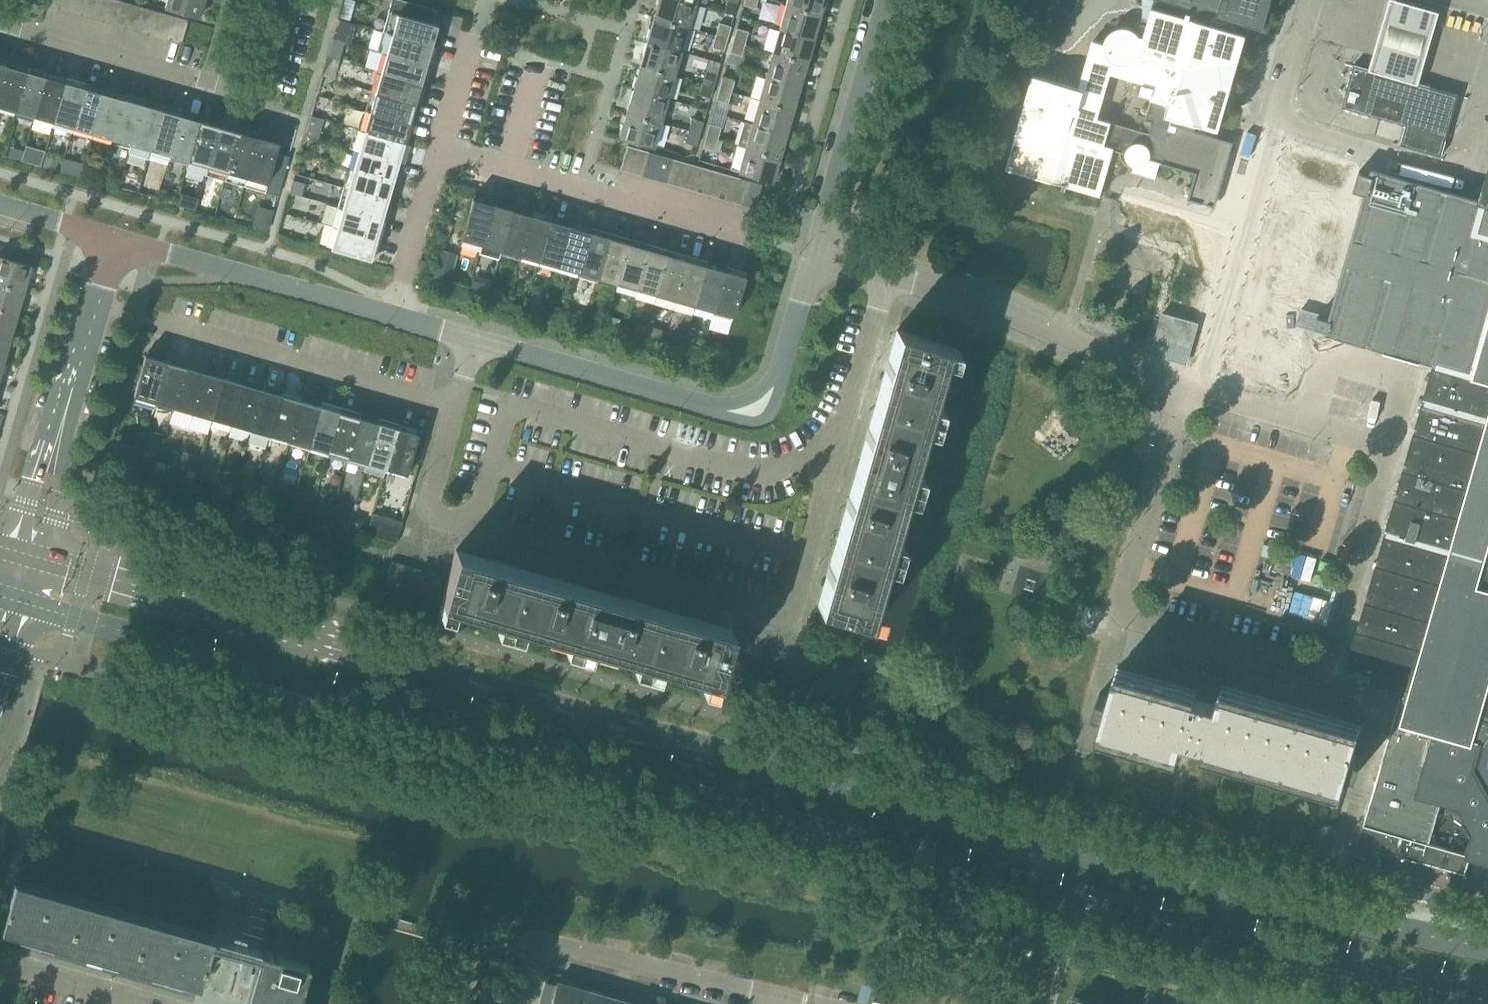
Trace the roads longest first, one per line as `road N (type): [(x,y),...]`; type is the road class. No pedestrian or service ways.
road 1 (secondary): [(13,601),(1084,907),(1487,992)]
road 2 (secondary): [(1487,941),(1096,864),(24,557)]
road 3 (residential): [(452,406),(427,500),(434,519),(776,611),(794,602),(887,277)]
road 4 (residential): [(1325,677),(1309,683),(1129,633),(1119,620),(1181,388)]
road 5 (residential): [(1325,677),(1389,450),(1181,388)]
road 6 (residential): [(1312,0),(1277,121),(1465,174),(1487,92)]
road 7 (residential): [(0,26),(262,101),(291,0)]
road 8 (residential): [(811,1003),(554,944),(537,945),(524,960),(511,1003)]
road 9 (residential): [(749,234),(445,144)]
road 10 (residential): [(1181,388),(887,277)]
road 11 (residential): [(452,406),(158,322)]
road 12 (residential): [(761,409),(730,412),(473,341)]
road 13 (residential): [(396,319),(117,241)]
road 14 (residential): [(117,241),(38,512)]
road 15 (residential): [(817,253),(888,0)]
road 16 (residential): [(396,319),(445,144)]
road 17 (residential): [(761,409),(777,385),(817,253)]
road 18 (residential): [(445,144),(482,0)]
road 19 (residential): [(117,241),(0,206)]

